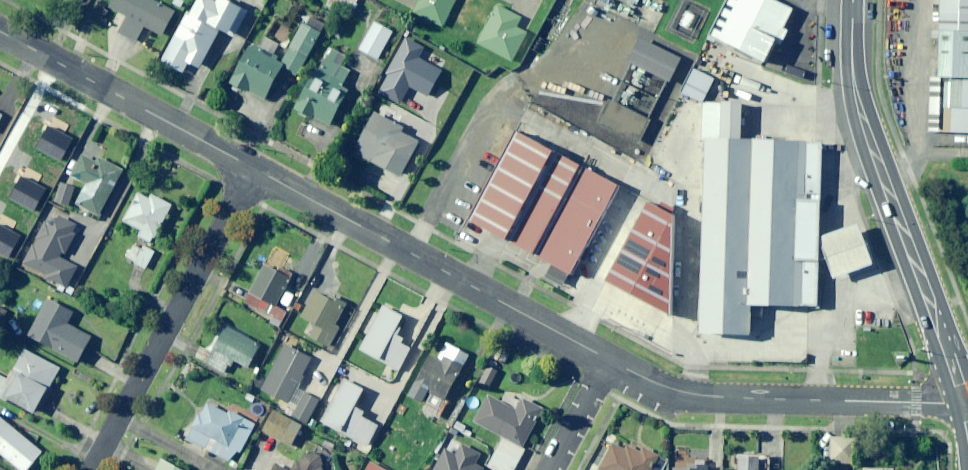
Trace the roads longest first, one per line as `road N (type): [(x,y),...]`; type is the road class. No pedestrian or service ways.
road 1 (primary): [(966,404),(857,106),(854,0)]
road 2 (residential): [(256,170),(610,362)]
road 3 (residential): [(610,362),(657,388),(705,399),(966,404)]
road 4 (residential): [(93,469),(256,170)]
road 5 (residential): [(0,31),(256,170)]
road 6 (residential): [(554,469),(610,362)]

